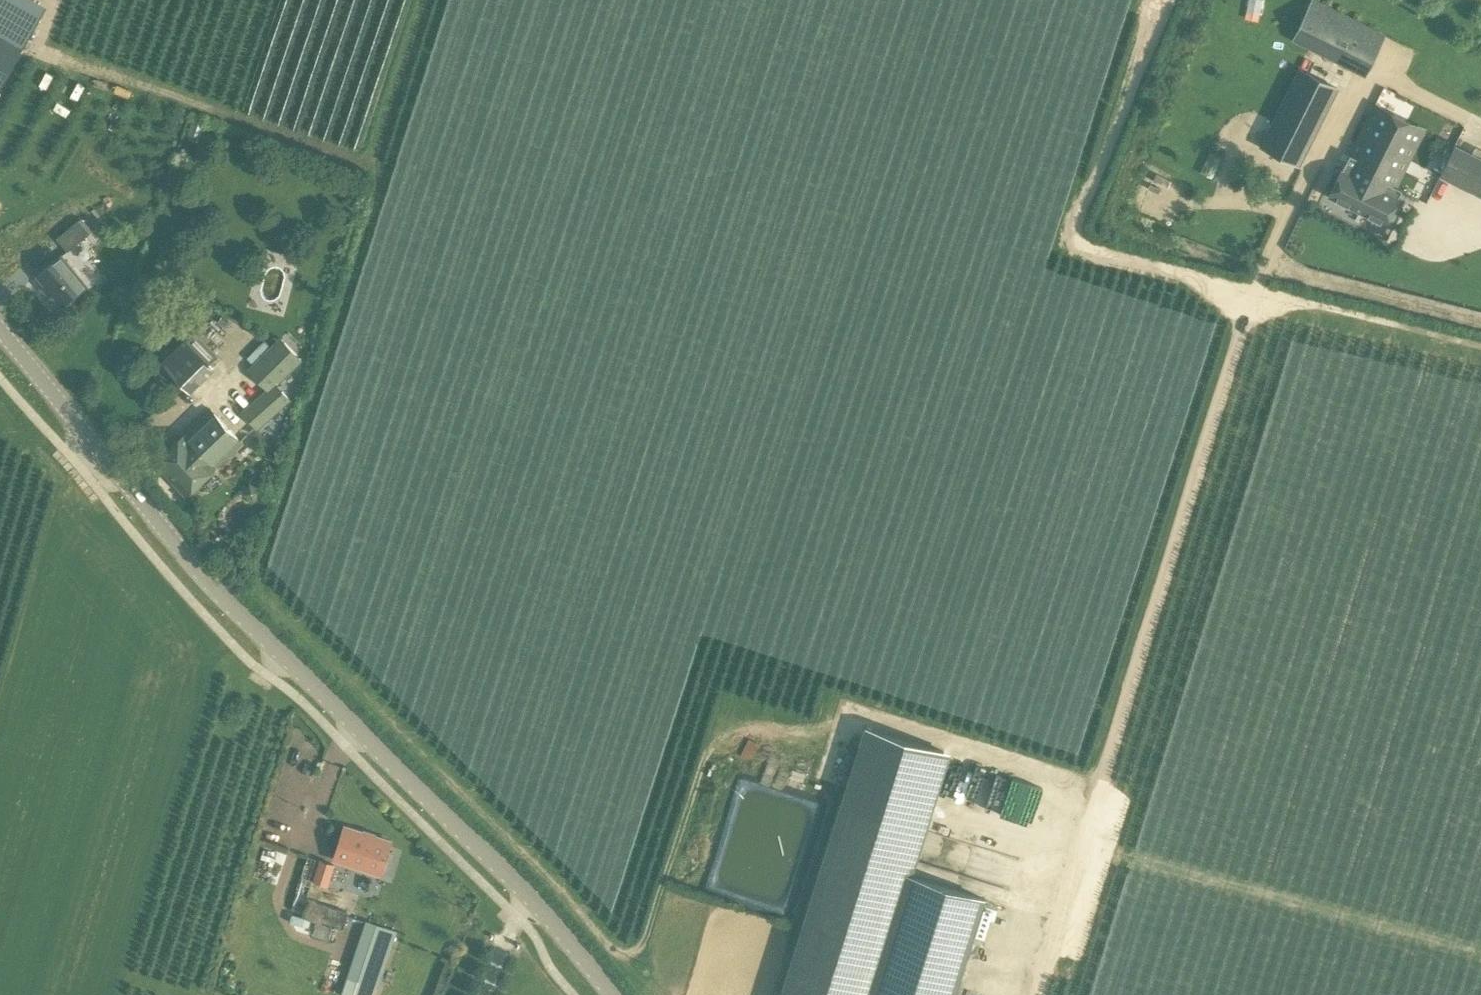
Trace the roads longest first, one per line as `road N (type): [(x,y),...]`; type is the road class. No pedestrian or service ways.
road 1 (tertiary): [(615,994),(456,822),(186,556),(0,332)]
road 2 (track): [(1254,289),(1082,240),(1078,225),(1168,0)]

